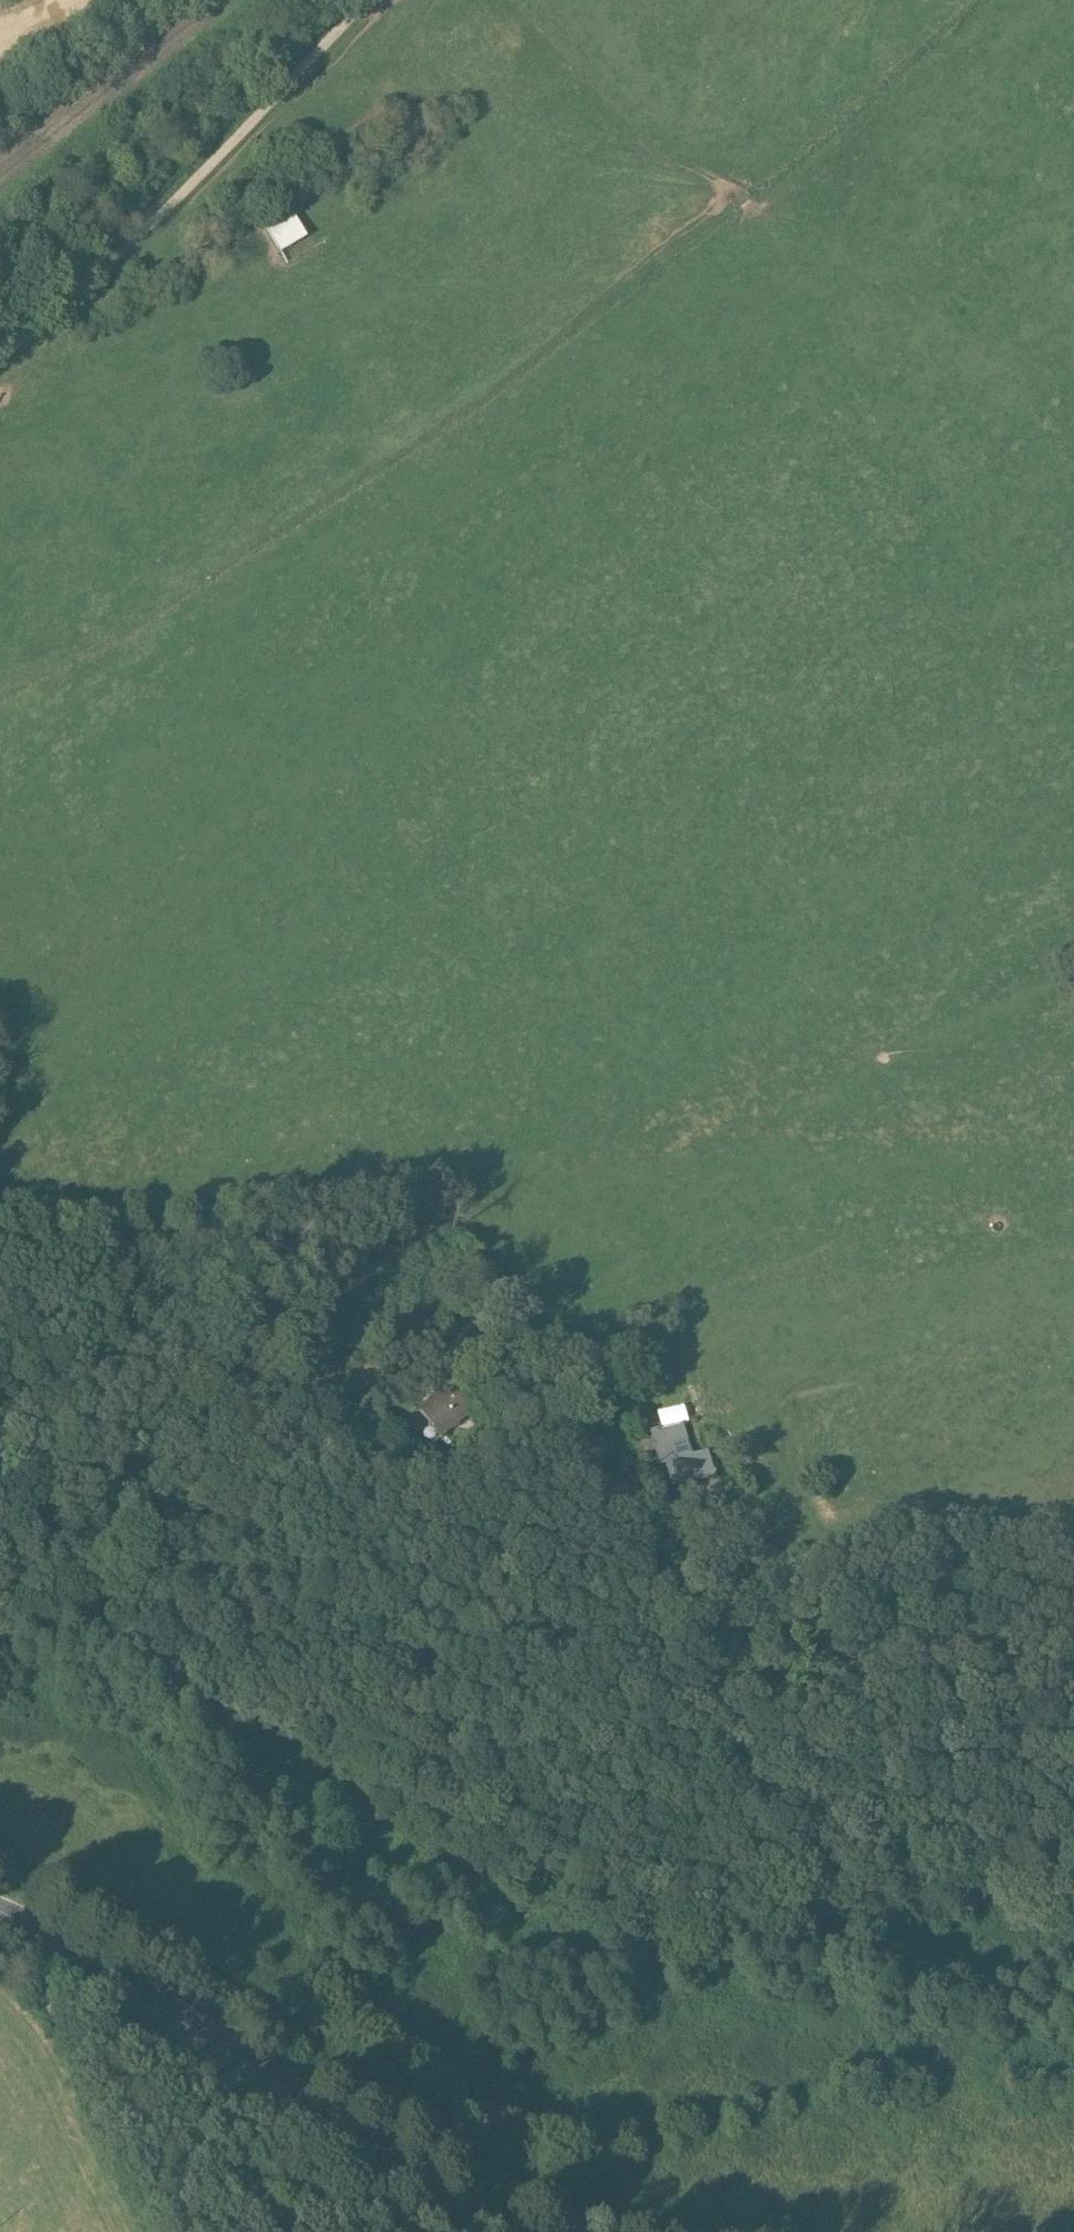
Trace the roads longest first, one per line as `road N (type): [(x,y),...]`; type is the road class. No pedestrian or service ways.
road 1 (secondary): [(0,1927),(504,2231)]
road 2 (track): [(0,360),(369,0)]
road 3 (track): [(172,2231),(78,2049),(0,1972)]

